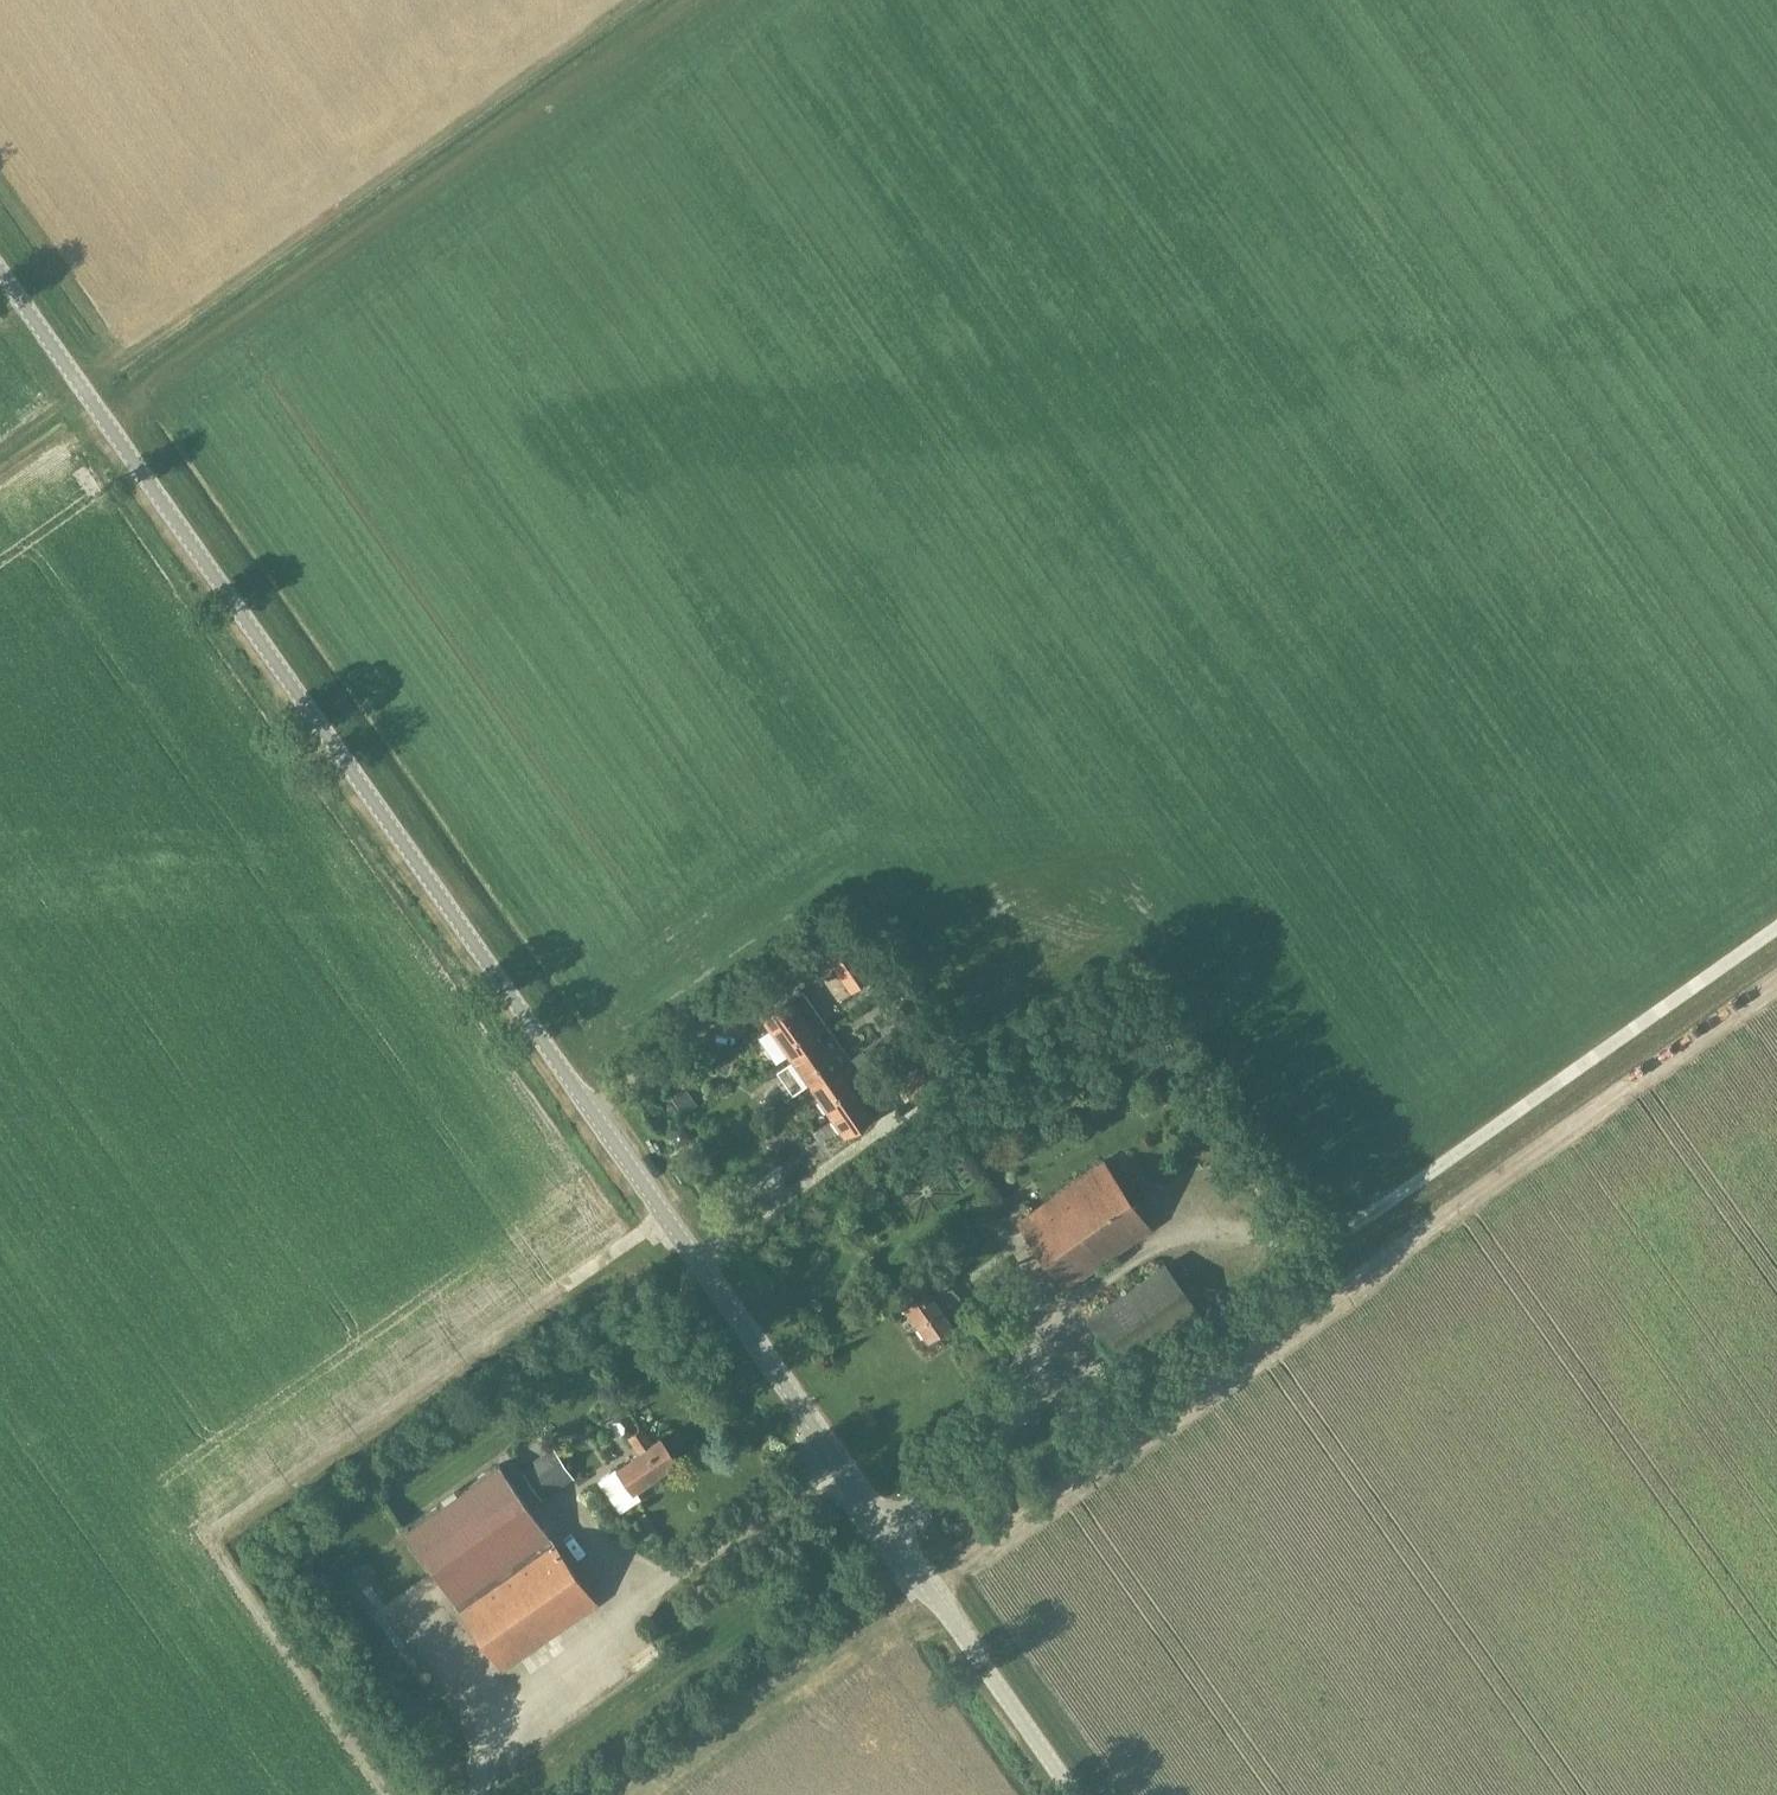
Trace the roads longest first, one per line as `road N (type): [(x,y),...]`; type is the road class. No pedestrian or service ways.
road 1 (unclassified): [(1074,1794),(0,272)]

